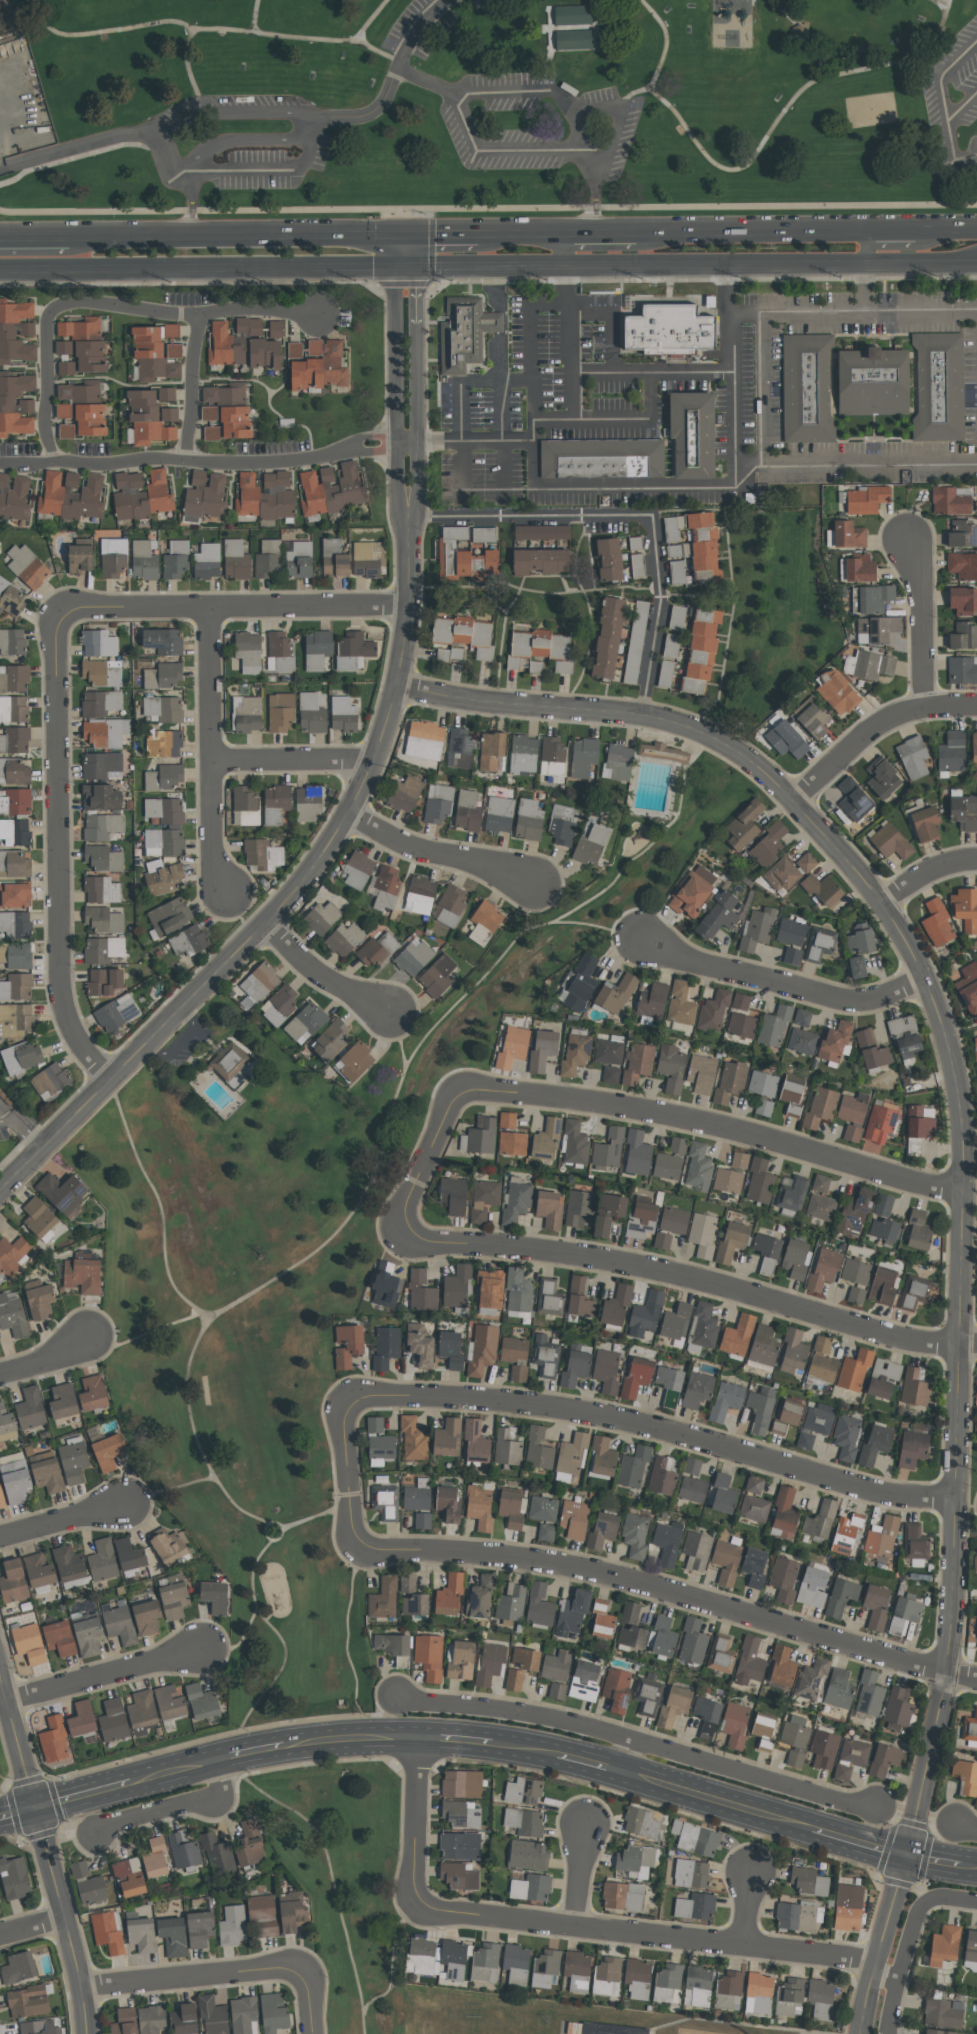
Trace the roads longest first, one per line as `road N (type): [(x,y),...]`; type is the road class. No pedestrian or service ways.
road 1 (residential): [(397,689),(641,711),(710,734),(795,798),(882,900),(924,983),(960,1083),(962,1186),(944,1676),(908,1854)]
road 2 (residential): [(409,603),(397,689),(375,762),(314,868),(184,1011),(0,1187)]
road 3 (residential): [(353,1542),(360,1551),(526,1559),(682,1594),(976,1679)]
road 4 (residential): [(345,1402),(477,1398),(603,1416),(954,1506)]
road 5 (residential): [(401,1232),(600,1258),(976,1343)]
road 6 (residential): [(460,1087),(704,1127),(962,1186)]
road 7 (residential): [(873,1811),(525,1714),(400,1701)]
road 8 (residential): [(62,614),(54,632),(60,992),(77,1038),(107,1082)]
road 9 (residential): [(424,1905),(875,1965)]
road 10 (residential): [(0,463),(297,460),(395,440)]
road 11 (primary): [(0,269),(395,264)]
road 12 (residential): [(62,614),(79,607),(409,603)]
road 13 (residential): [(395,264),(395,440),(409,603)]
road 14 (residential): [(409,603),(418,517),(417,264)]
road 15 (primary): [(407,235),(68,238)]
road 16 (primary): [(564,265),(867,263)]
road 17 (residential): [(642,939),(847,1000),(874,999),(921,977)]
road 18 (residential): [(59,305),(87,300),(198,317),(319,313)]
road 19 (residential): [(400,517),(650,516)]
road 20 (primary): [(866,232),(636,233)]
road 21 (tertiary): [(34,1812),(85,2033)]
road 22 (residential): [(80,1986),(305,1970)]
road 23 (residential): [(795,798),(890,718),(920,703),(976,703)]
road 24 (residential): [(6,1704),(206,1651)]
road 25 (residential): [(345,816),(415,849),(533,883)]
road 26 (residential): [(650,516),(660,595),(641,711)]
road 27 (secondary): [(812,1831),(624,1774)]
road 28 (tertiary): [(860,2033),(908,1854)]
road 29 (residential): [(417,1736),(412,1882),(424,1905)]
road 30 (residential): [(904,537),(917,560),(920,703)]
road 31 (residential): [(208,760),(375,762)]
road 32 (residential): [(212,1761),(220,1796),(96,1829)]
road 33 (residential): [(59,305),(47,320),(53,462)]
road 34 (residential): [(460,1087),(401,1232)]
road 35 (residential): [(264,923),(312,970),(389,1010)]
road 36 (residential): [(206,607),(208,760)]
road 37 (primary): [(417,264),(564,265)]
road 38 (residential): [(198,317),(185,460)]
road 39 (residential): [(345,1402),(353,1542)]
road 40 (residential): [(208,760),(209,860),(224,893)]
road 41 (residential): [(0,1681),(34,1812)]
road 42 (secondary): [(417,1736),(285,1745)]
road 43 (residential): [(0,1542),(127,1507)]
road 44 (residential): [(976,1900),(932,1897),(918,1910),(897,1971)]

